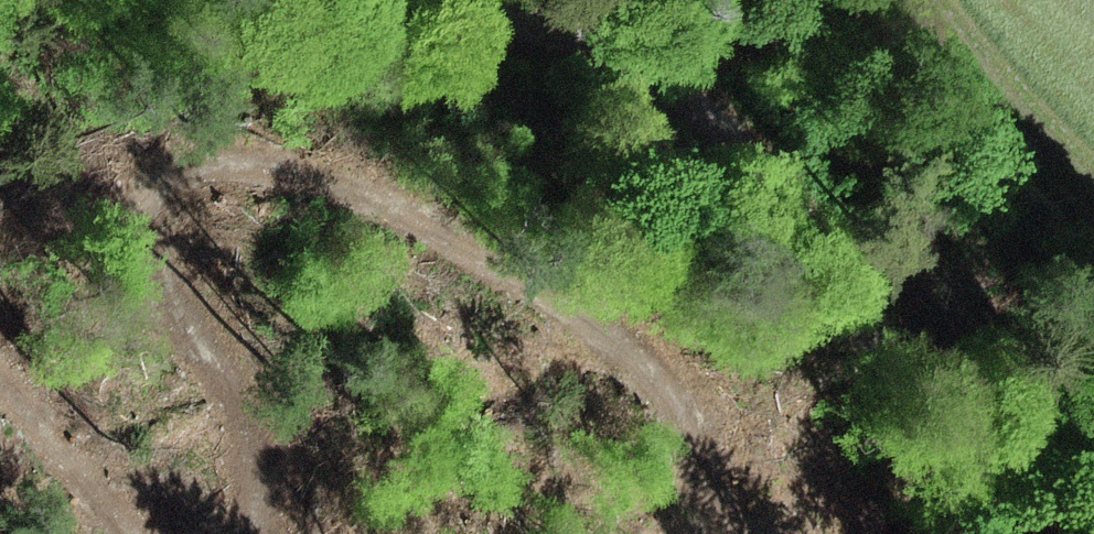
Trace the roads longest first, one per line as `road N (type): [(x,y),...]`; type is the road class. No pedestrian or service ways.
road 1 (track): [(736,533),(699,482),(675,390),(595,323),(405,211),(238,167),(190,171),(146,201),(146,270),(271,439),(281,523),(276,533)]
road 2 (track): [(486,0),(635,64),(705,105),(789,196),(967,533)]
road 3 (track): [(124,533),(0,386)]

